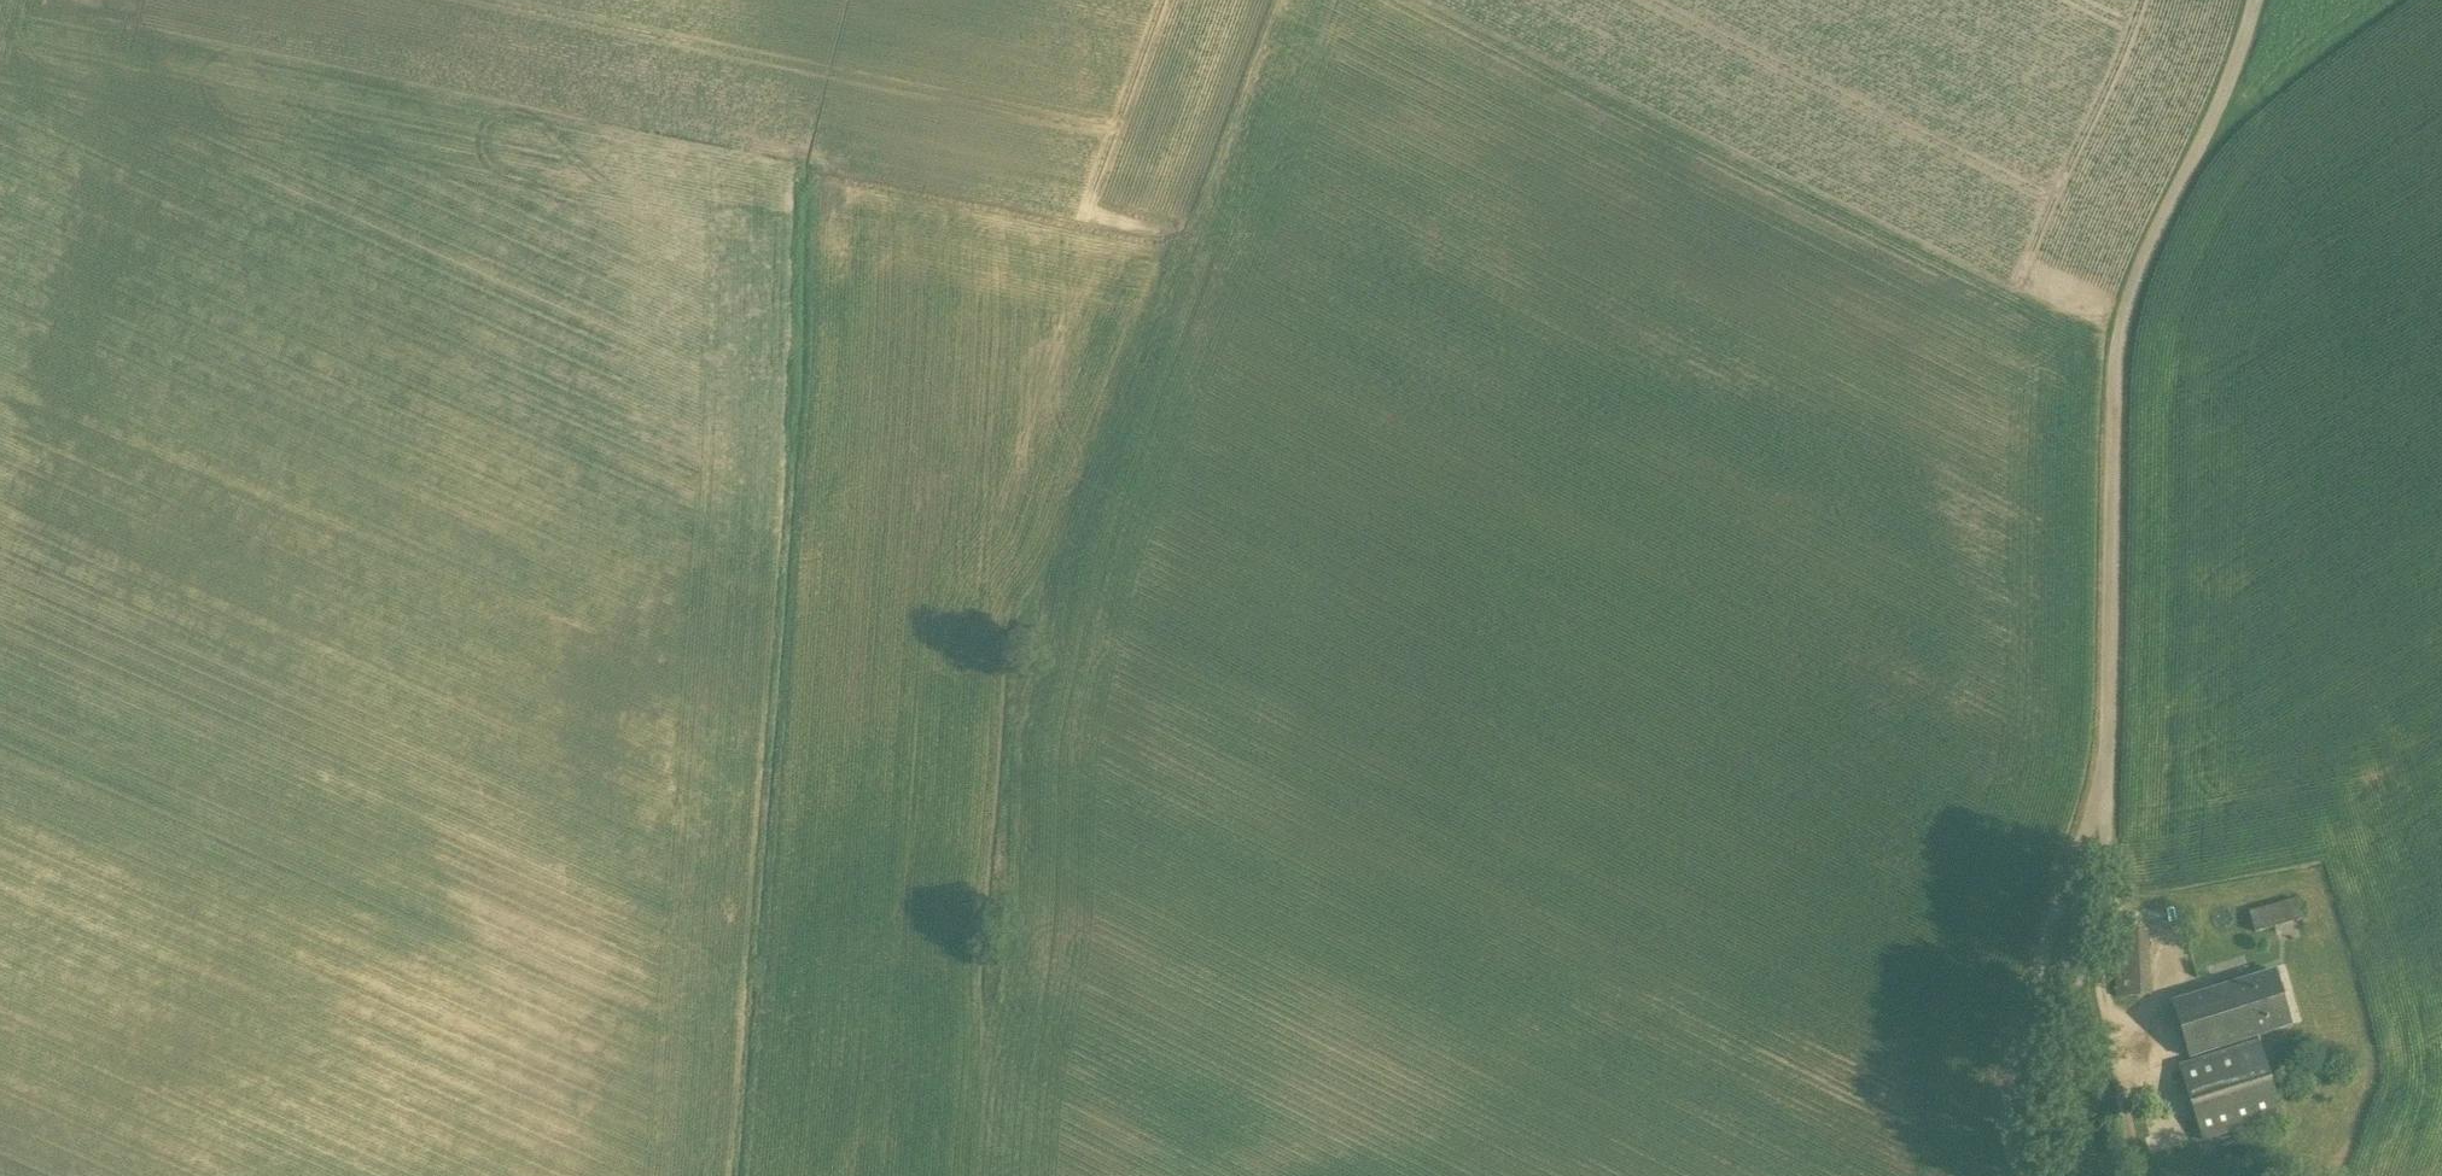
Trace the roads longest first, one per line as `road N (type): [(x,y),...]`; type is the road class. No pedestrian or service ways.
road 1 (unclassified): [(2257,0),(2215,117),(2133,282),(2118,341),(2103,946),(2133,1175)]

